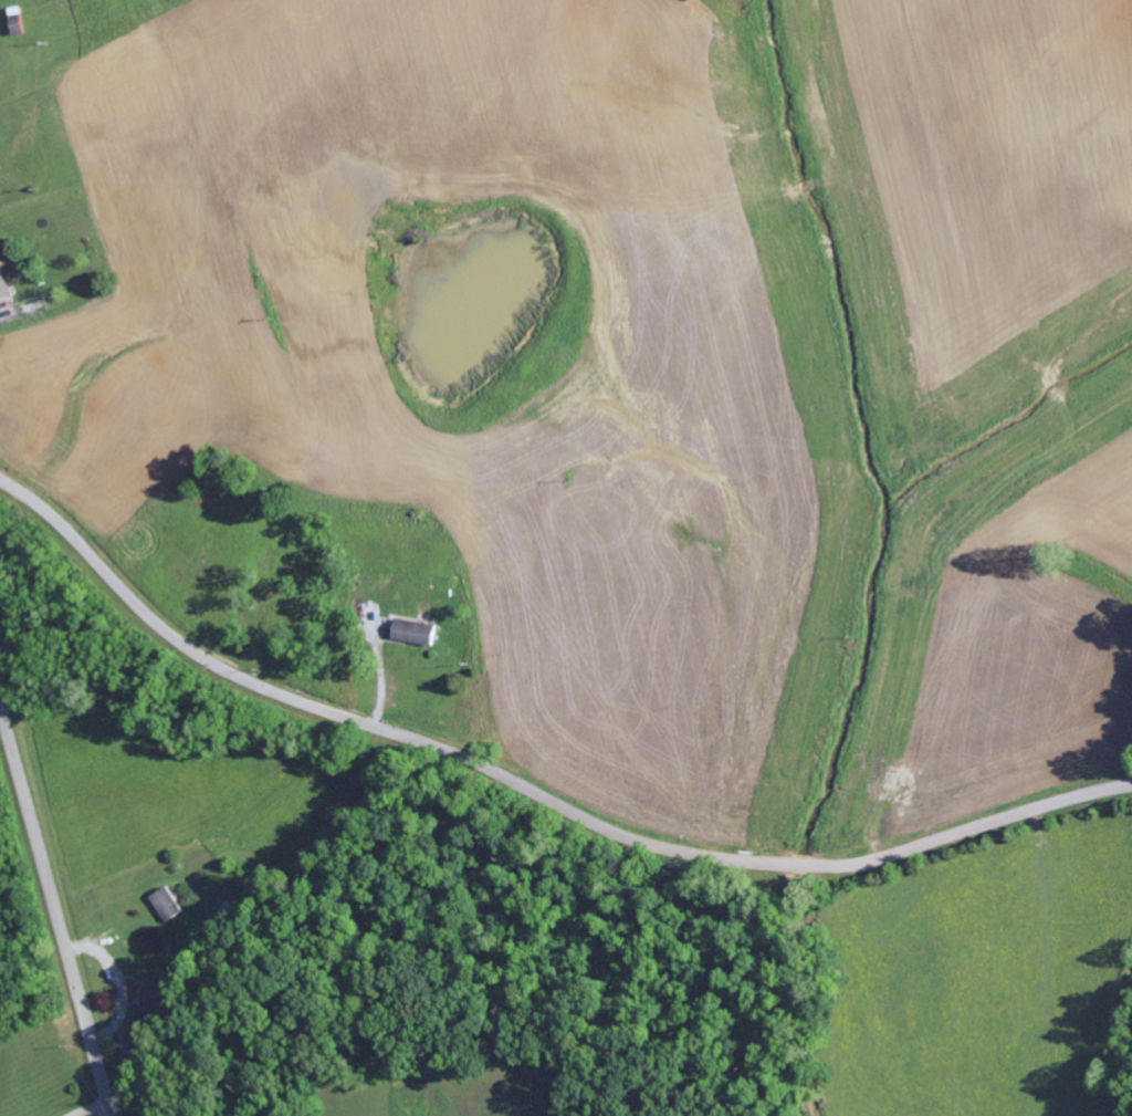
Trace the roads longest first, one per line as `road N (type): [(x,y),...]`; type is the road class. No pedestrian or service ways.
road 1 (residential): [(1131,787),(1048,801),(861,859),(763,863),(646,842),(454,752),(231,671),(154,620),(62,525),(0,479)]
road 2 (secondary): [(114,1115),(0,712)]

